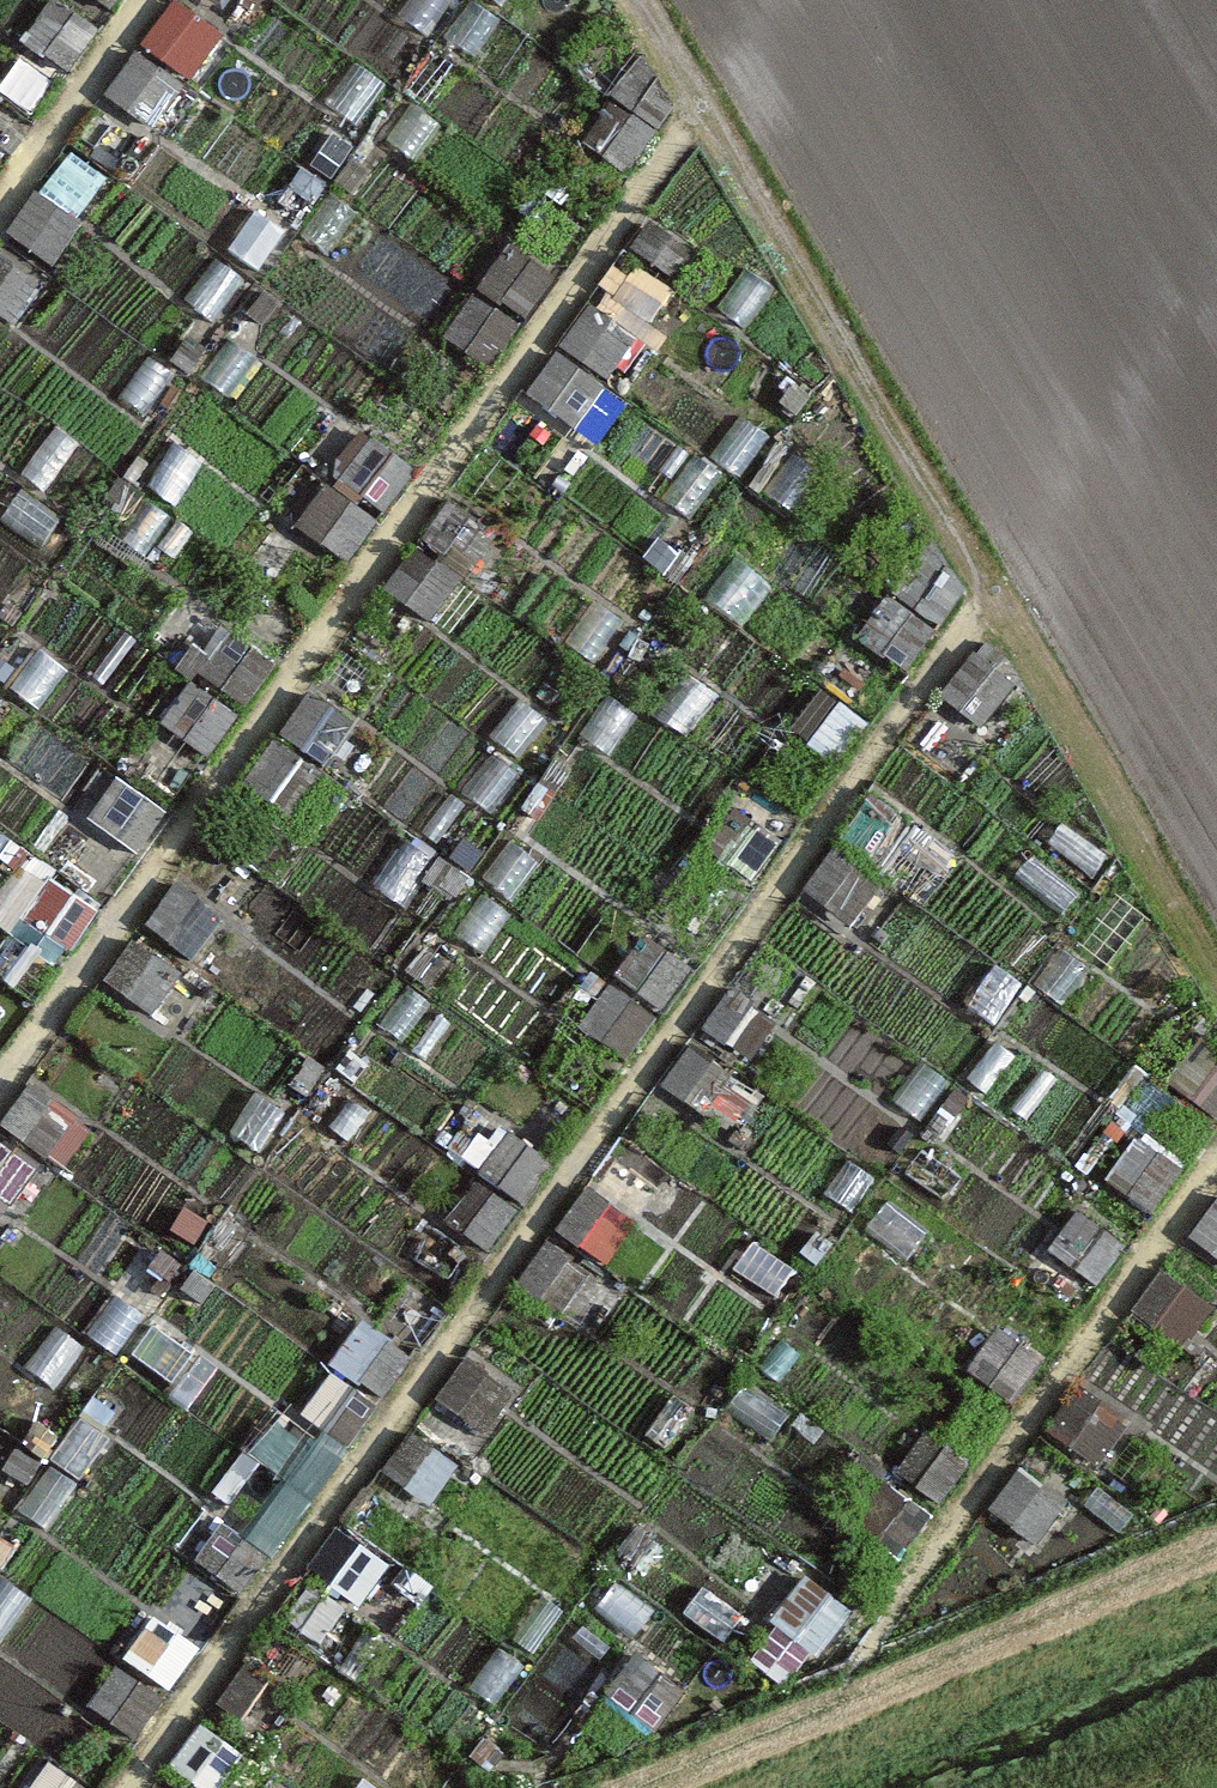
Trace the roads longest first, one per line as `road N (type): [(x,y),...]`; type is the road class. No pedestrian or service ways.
road 1 (track): [(994,599),(125,1787)]
road 2 (track): [(0,1087),(703,108)]
road 3 (track): [(635,0),(1216,969)]
road 4 (track): [(1216,1169),(826,1715)]
road 5 (track): [(0,206),(150,0)]

